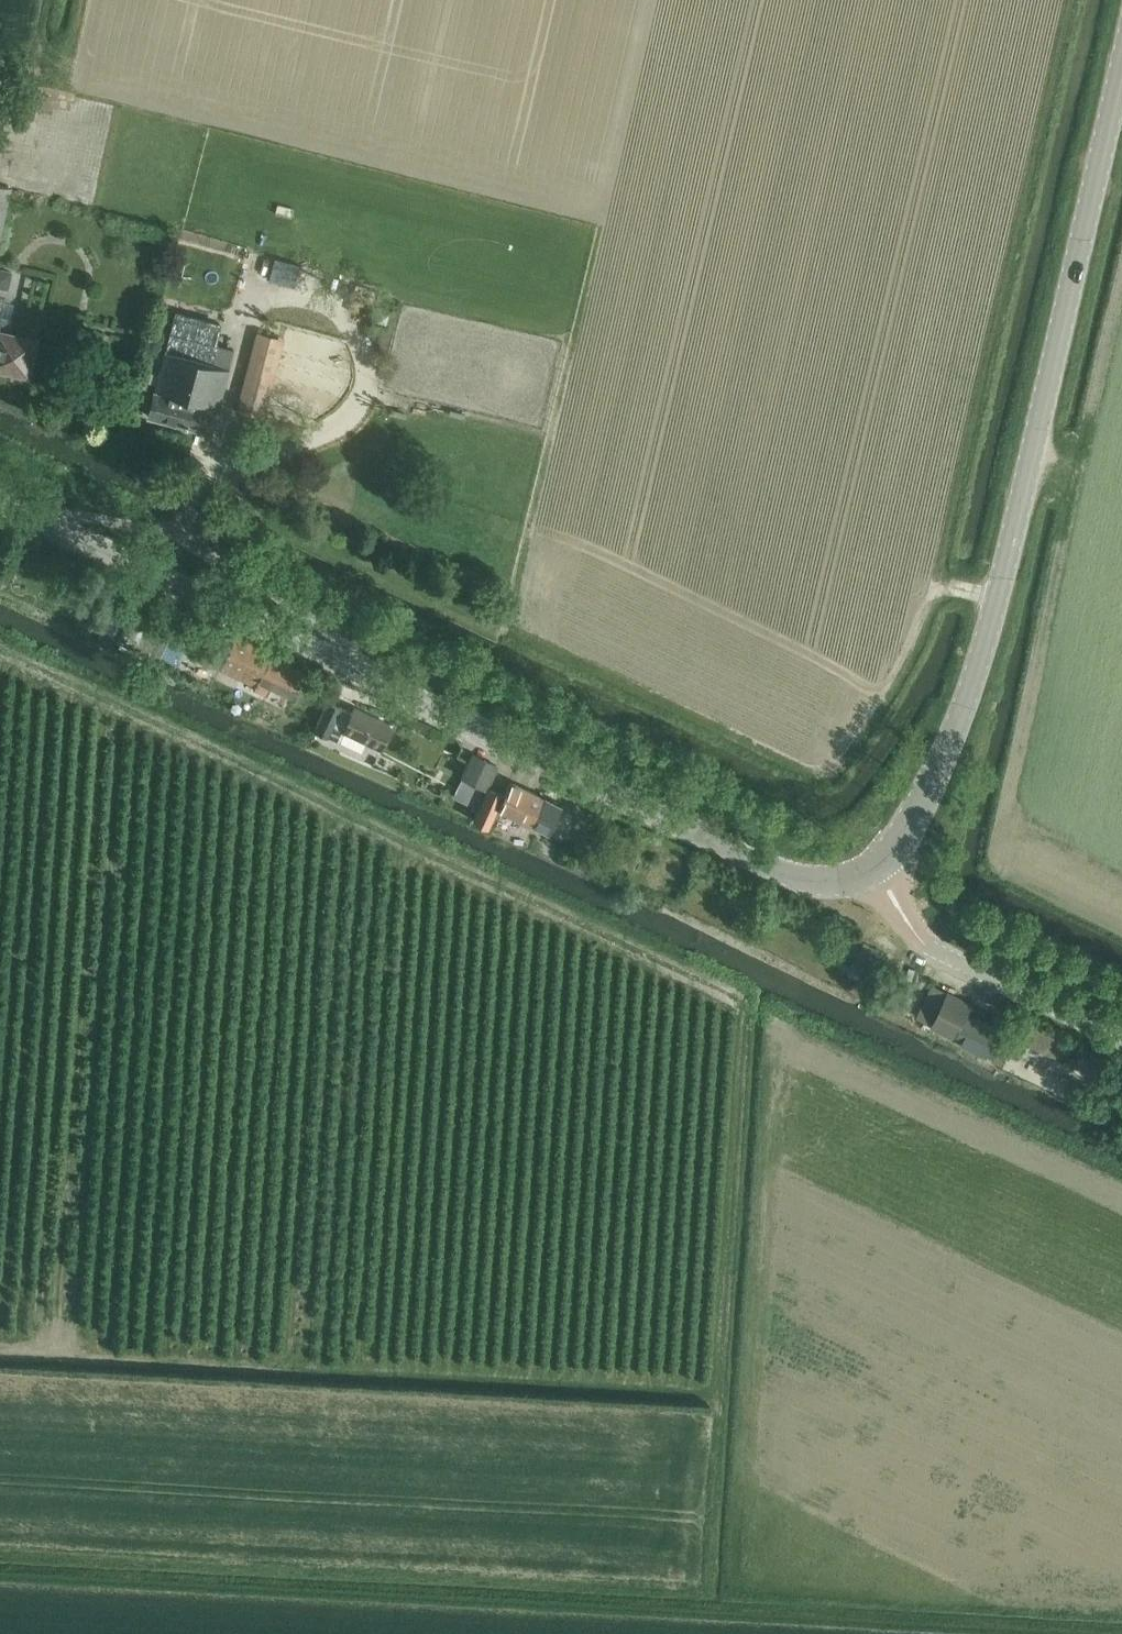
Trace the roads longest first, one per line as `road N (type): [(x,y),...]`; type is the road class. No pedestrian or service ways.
road 1 (track): [(0,1555),(708,1591),(743,1002),(0,649)]
road 2 (track): [(1073,0),(931,616),(907,673),(850,756),(823,770),(785,764),(512,633)]
road 3 (unclassified): [(876,868),(819,882),(756,863),(0,500)]
road 4 (unclassified): [(876,868),(930,790),(978,665),(1121,65)]
road 5 (track): [(0,1353),(720,1394)]
road 6 (unclassified): [(1121,1040),(931,948),(876,868)]
road 7 (track): [(82,0),(47,149)]

